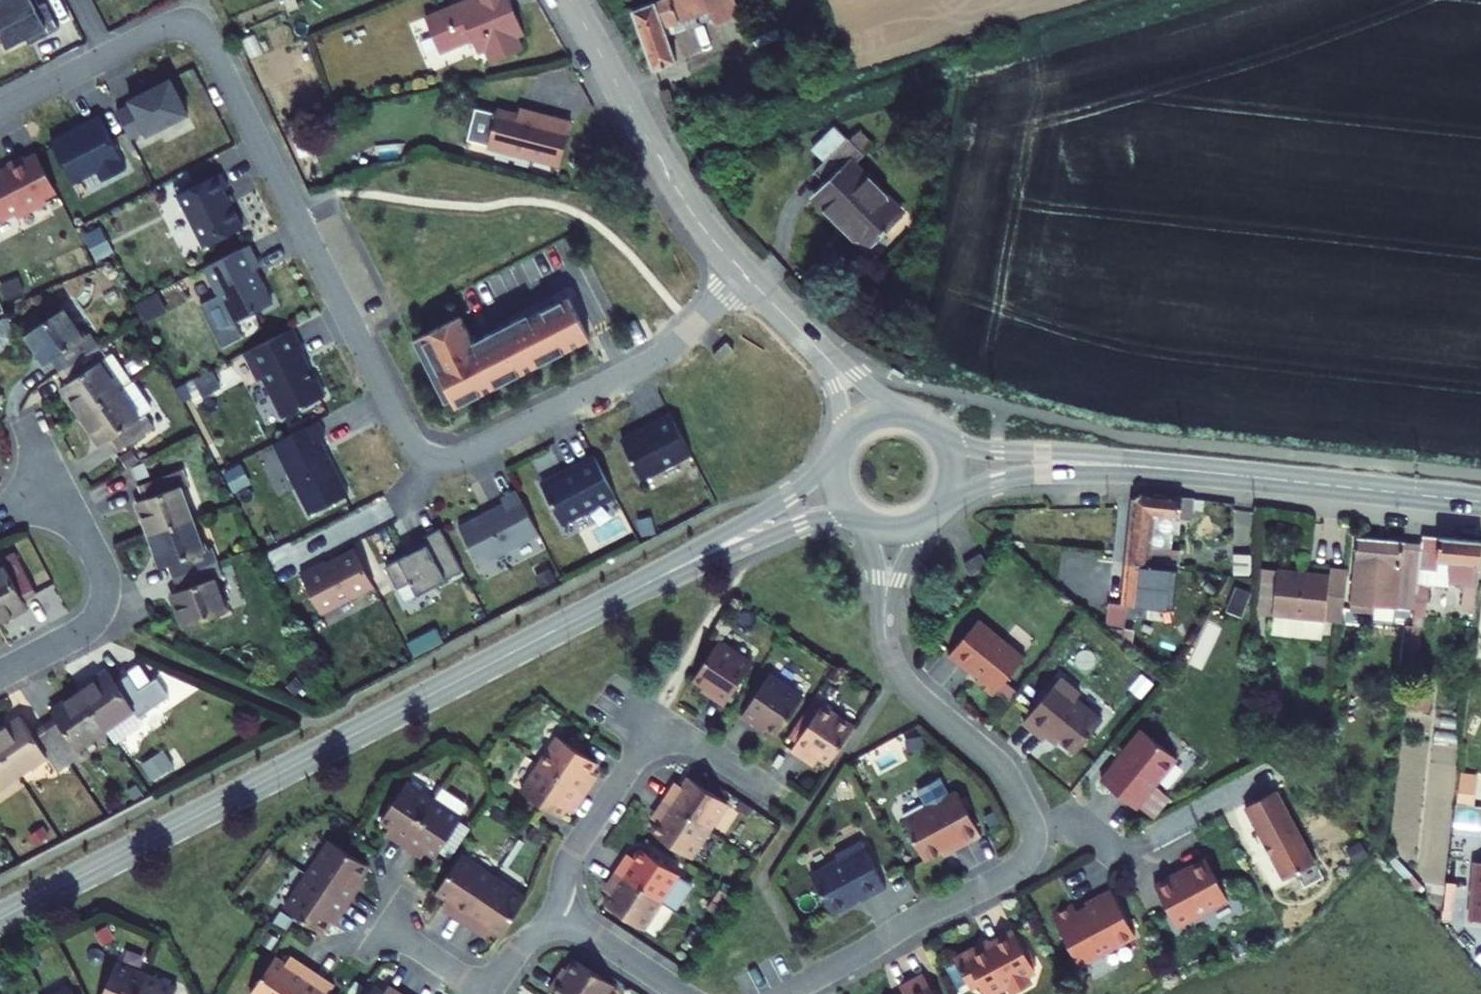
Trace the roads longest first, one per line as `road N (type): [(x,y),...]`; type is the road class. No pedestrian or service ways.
road 1 (residential): [(744,275),(664,354),(440,463),(406,433),(199,28),(167,27),(0,113)]
road 2 (tertiary): [(0,919),(630,592)]
road 3 (residential): [(787,993),(1010,874),(1032,847),(1031,822),(1009,777),(899,673),(884,610)]
road 4 (residential): [(557,912),(568,858),(658,721),(777,802)]
road 5 (residential): [(571,0),(669,176),(744,275)]
road 6 (tertiary): [(1166,469),(1480,503)]
road 7 (residential): [(0,677),(85,631),(104,595),(99,565),(39,451)]
road 8 (tertiary): [(838,459),(630,592)]
road 9 (tertiary): [(630,592),(798,525),(858,516)]
road 10 (tertiary): [(939,507),(1009,478),(1166,469)]
road 11 (tertiary): [(1166,469),(982,451),(942,440)]
road 12 (residential): [(557,912),(681,993)]
road 13 (residential): [(487,993),(383,928)]

